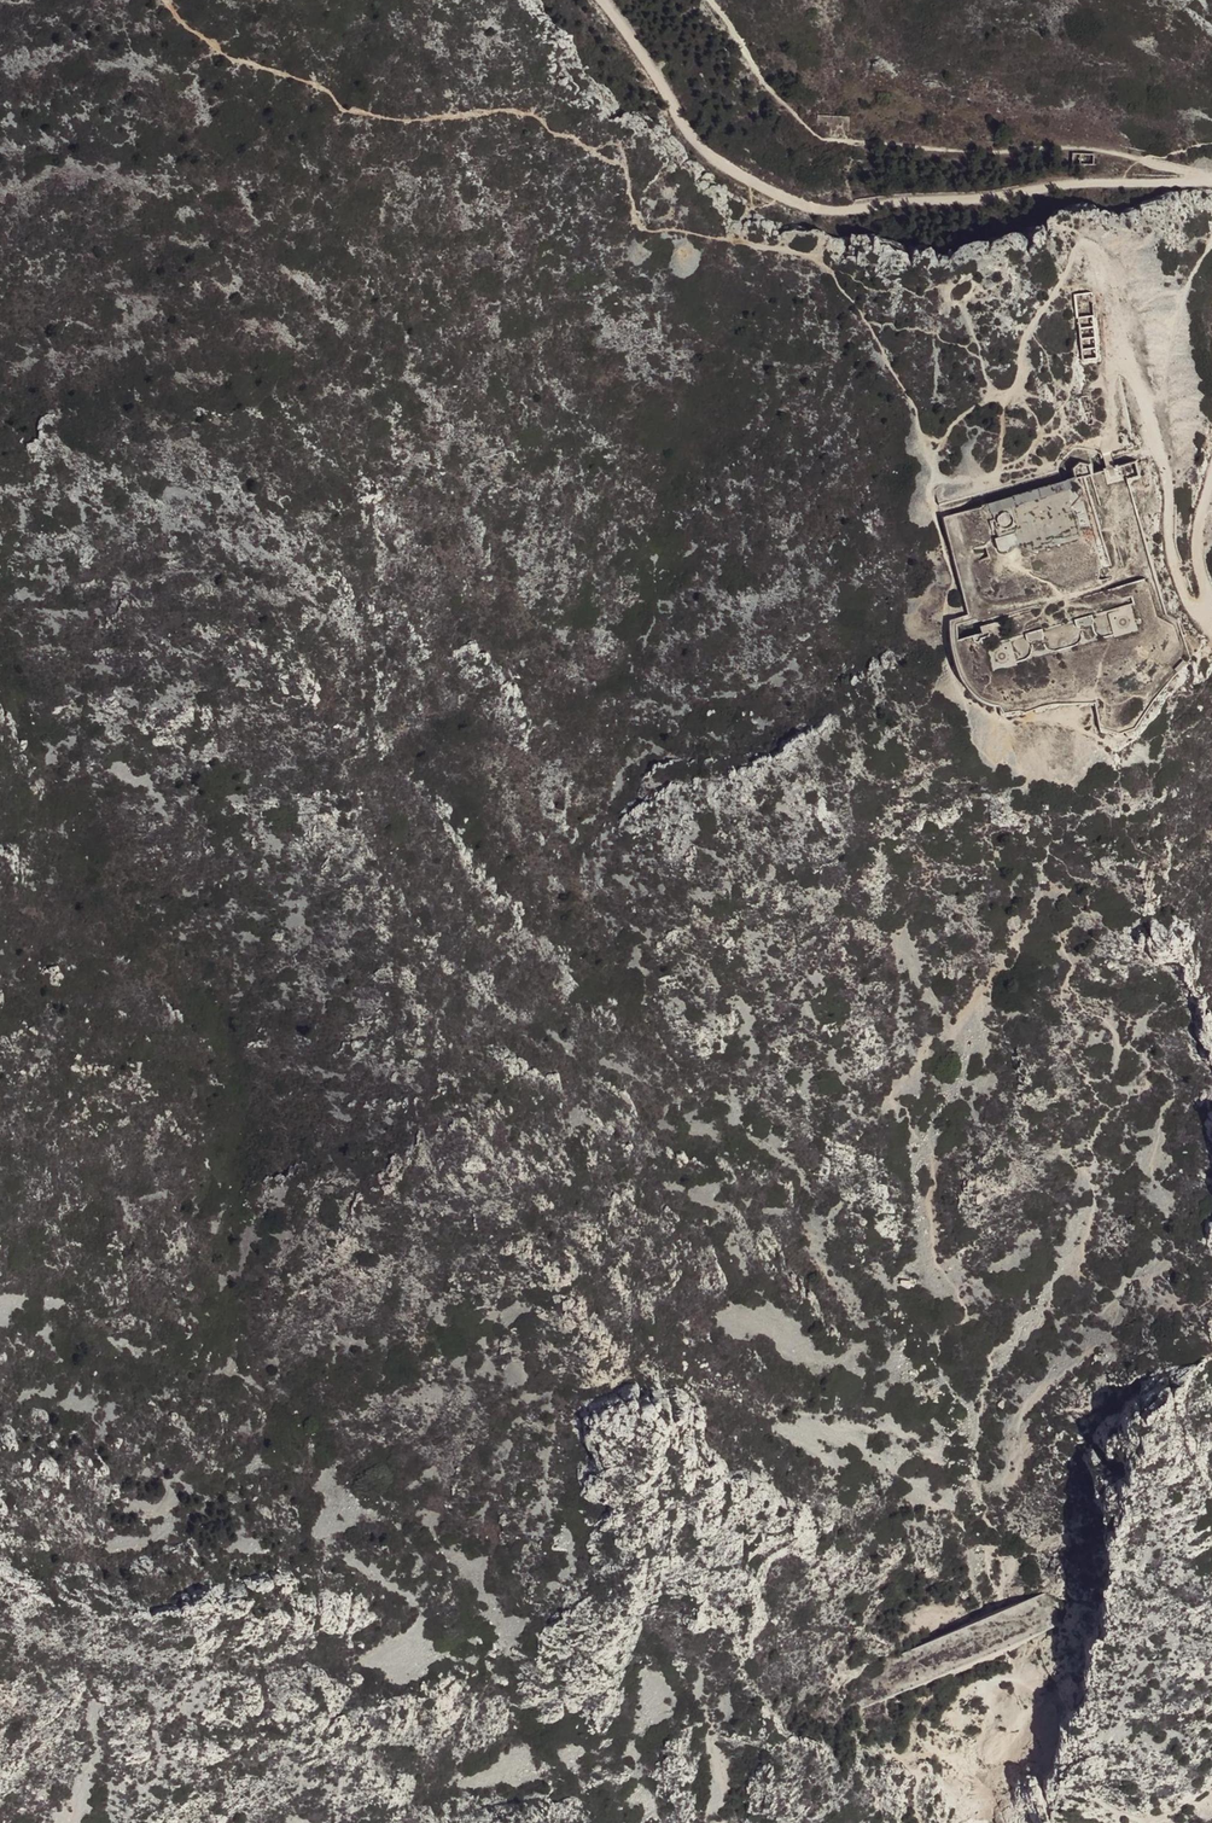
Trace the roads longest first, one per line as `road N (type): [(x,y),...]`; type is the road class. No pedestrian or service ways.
road 1 (track): [(603,0),(701,150),(734,174),(829,212),(983,201),(1051,187),(1205,182)]
road 2 (track): [(1101,263),(1168,478),(1171,551),(1194,613),(1211,618)]
road 3 (track): [(1211,606),(1196,553),(1211,475)]

